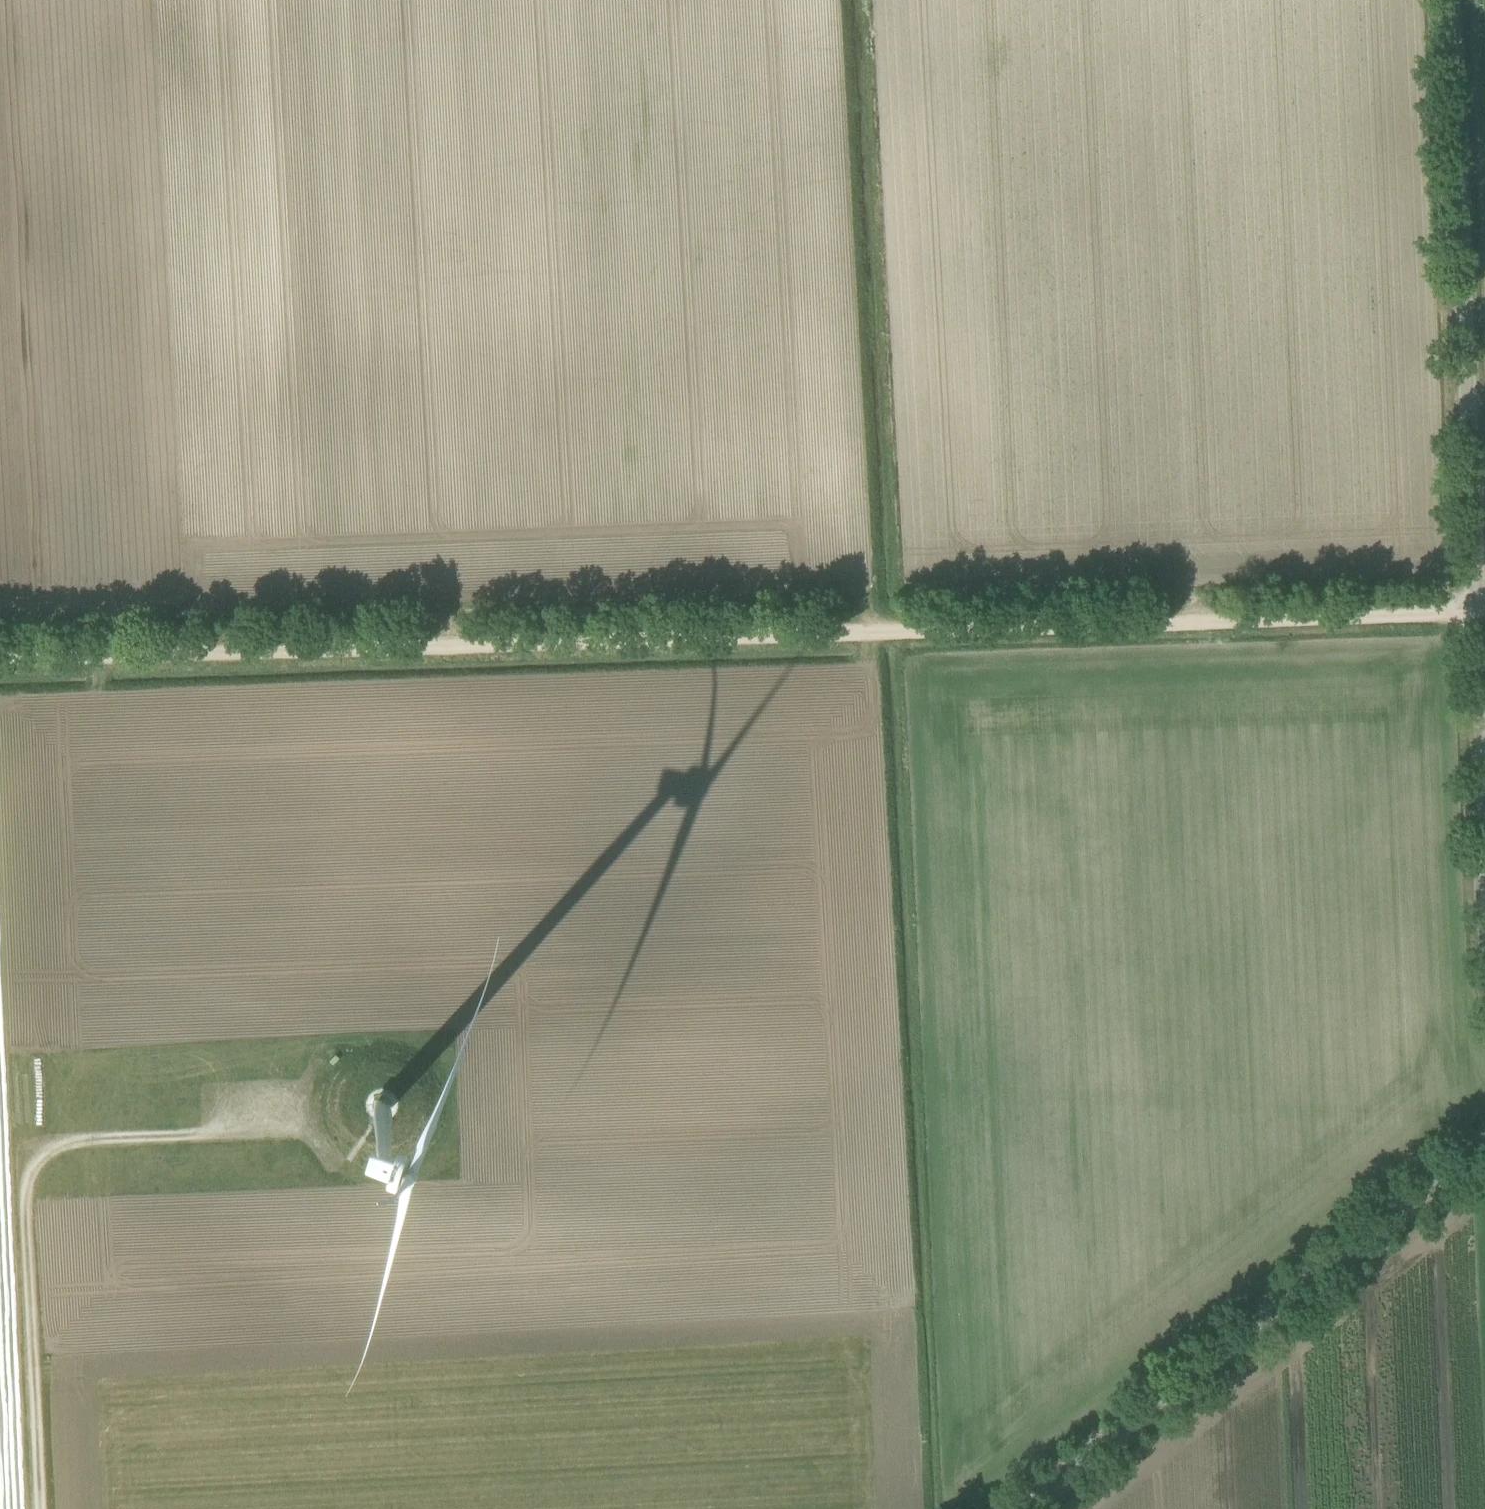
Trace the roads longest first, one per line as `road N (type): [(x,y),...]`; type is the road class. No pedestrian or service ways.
road 1 (track): [(0,663),(1478,613)]
road 2 (unclassified): [(1484,766),(1452,0)]
road 3 (tertiary): [(1013,1508),(1484,1129)]

